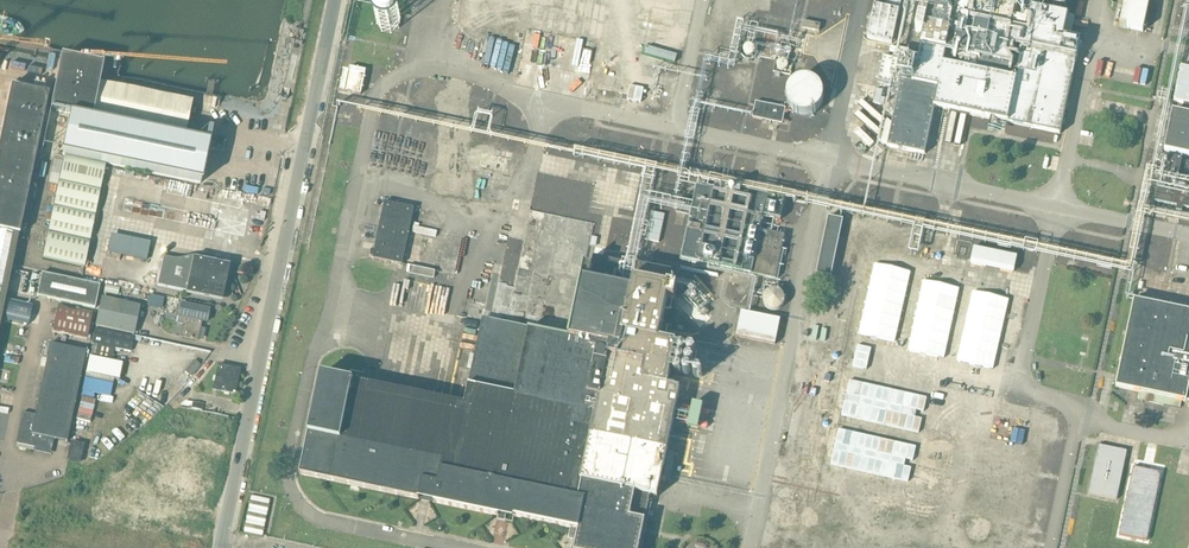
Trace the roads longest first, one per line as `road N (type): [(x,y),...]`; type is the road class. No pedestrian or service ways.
road 1 (unclassified): [(220,547),(335,0)]

